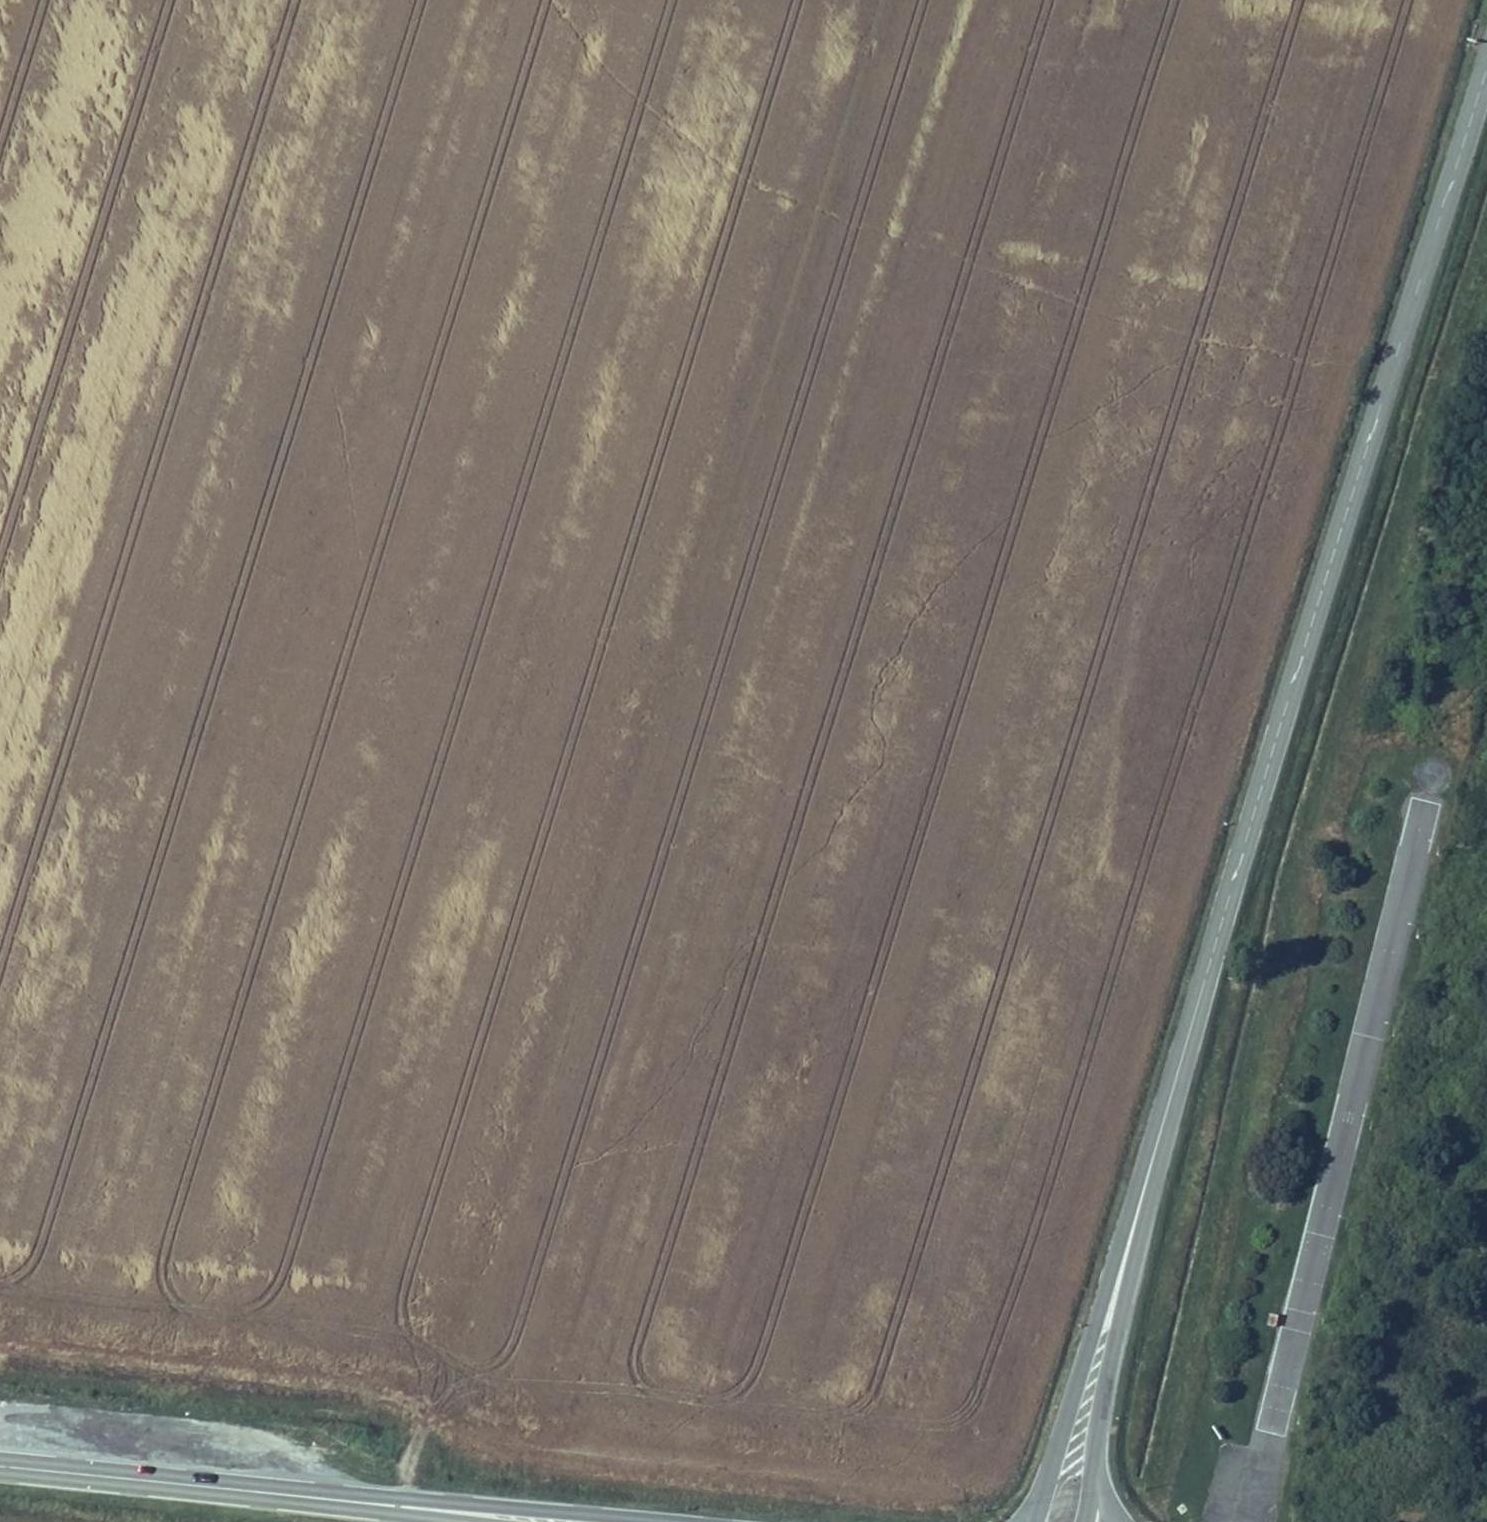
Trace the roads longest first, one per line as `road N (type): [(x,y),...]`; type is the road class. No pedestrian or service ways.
road 1 (tertiary): [(1486,73),(1318,608),(1116,1294)]
road 2 (primary): [(675,1521),(215,1487)]
road 3 (tertiary): [(1116,1294),(1031,1521)]
road 4 (primary): [(215,1487),(454,1521)]
road 5 (primary): [(0,1468),(215,1487)]
road 6 (tertiary): [(1097,1470),(1116,1294)]

